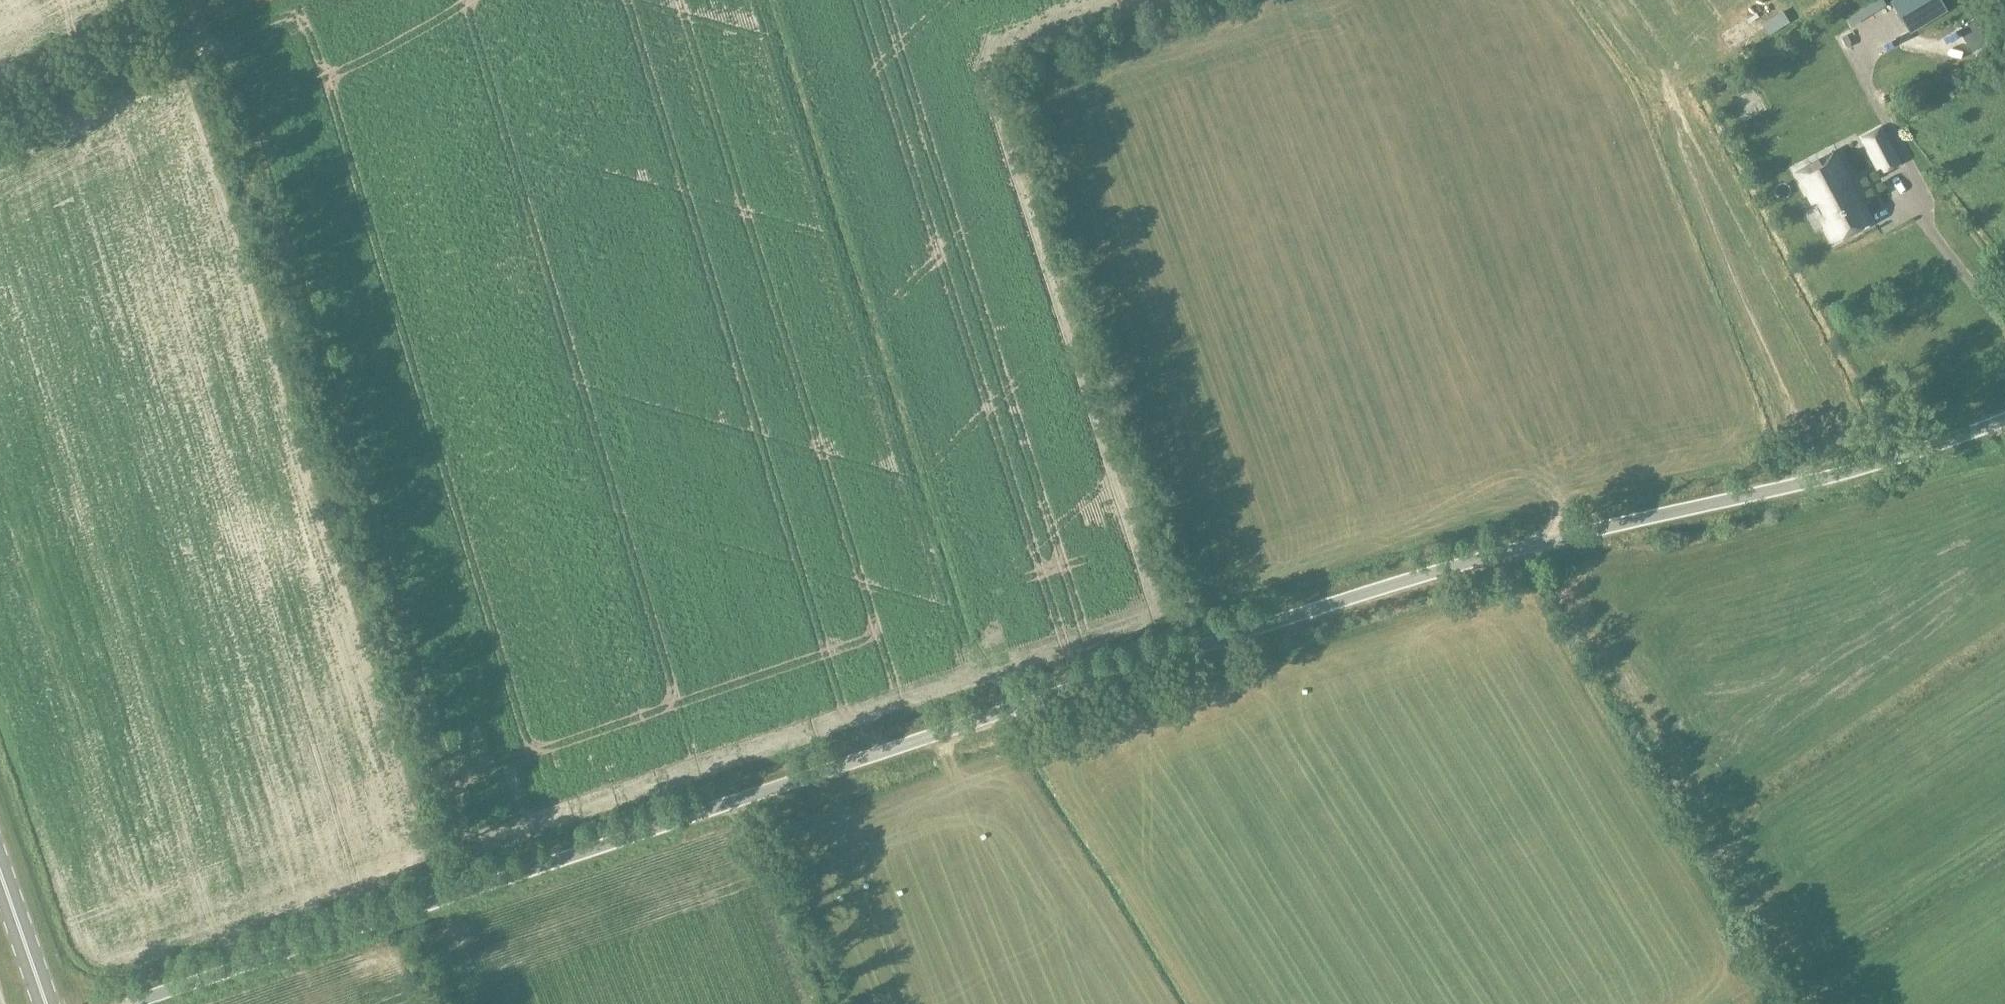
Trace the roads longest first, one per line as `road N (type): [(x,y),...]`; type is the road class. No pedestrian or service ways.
road 1 (unclassified): [(130,1003),(1324,607),(1524,547),(1834,476),(2004,419)]
road 2 (unclassified): [(0,119),(145,44),(165,25),(174,0)]
road 3 (primary): [(45,1003),(0,874)]

